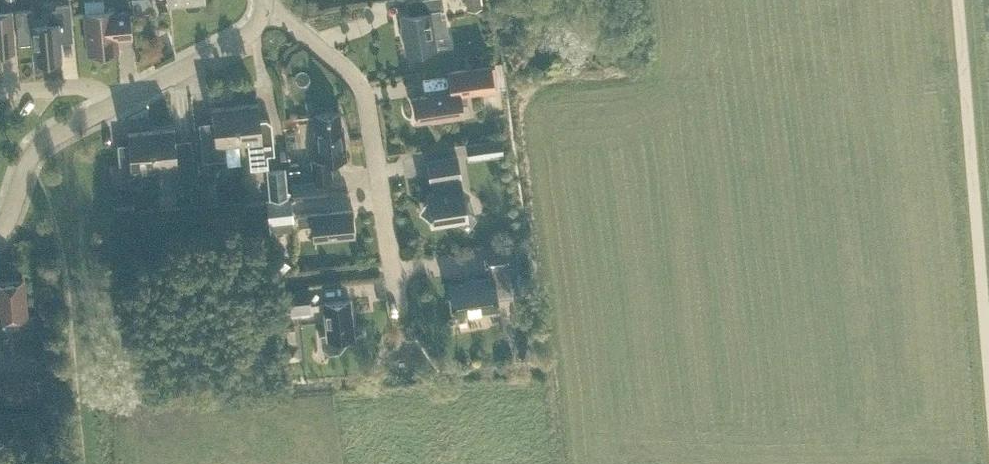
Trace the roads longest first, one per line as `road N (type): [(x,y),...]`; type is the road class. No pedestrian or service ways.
road 1 (residential): [(398,310),(366,101),(354,77),(265,6)]
road 2 (residential): [(107,107),(248,31),(265,6)]
road 3 (residential): [(0,230),(37,148),(107,107)]

